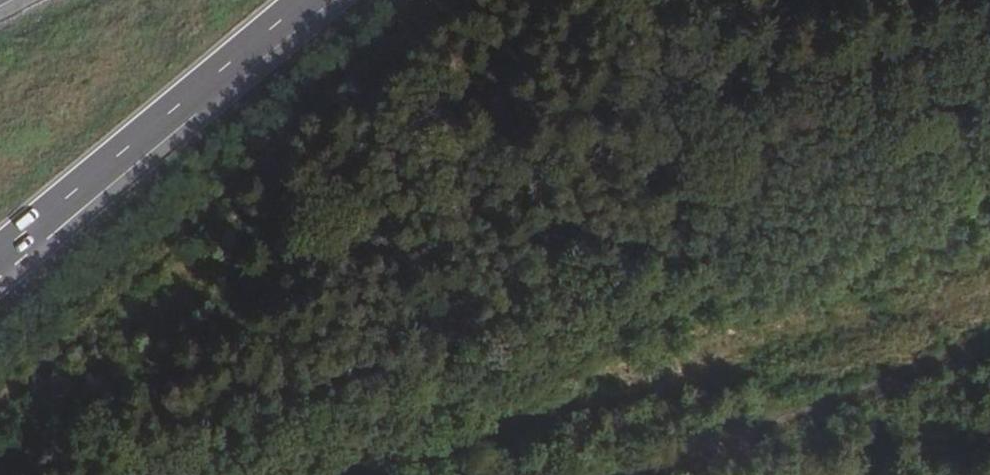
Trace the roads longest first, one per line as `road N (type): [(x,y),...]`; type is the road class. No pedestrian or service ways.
road 1 (motorway): [(0,260),(314,0)]

